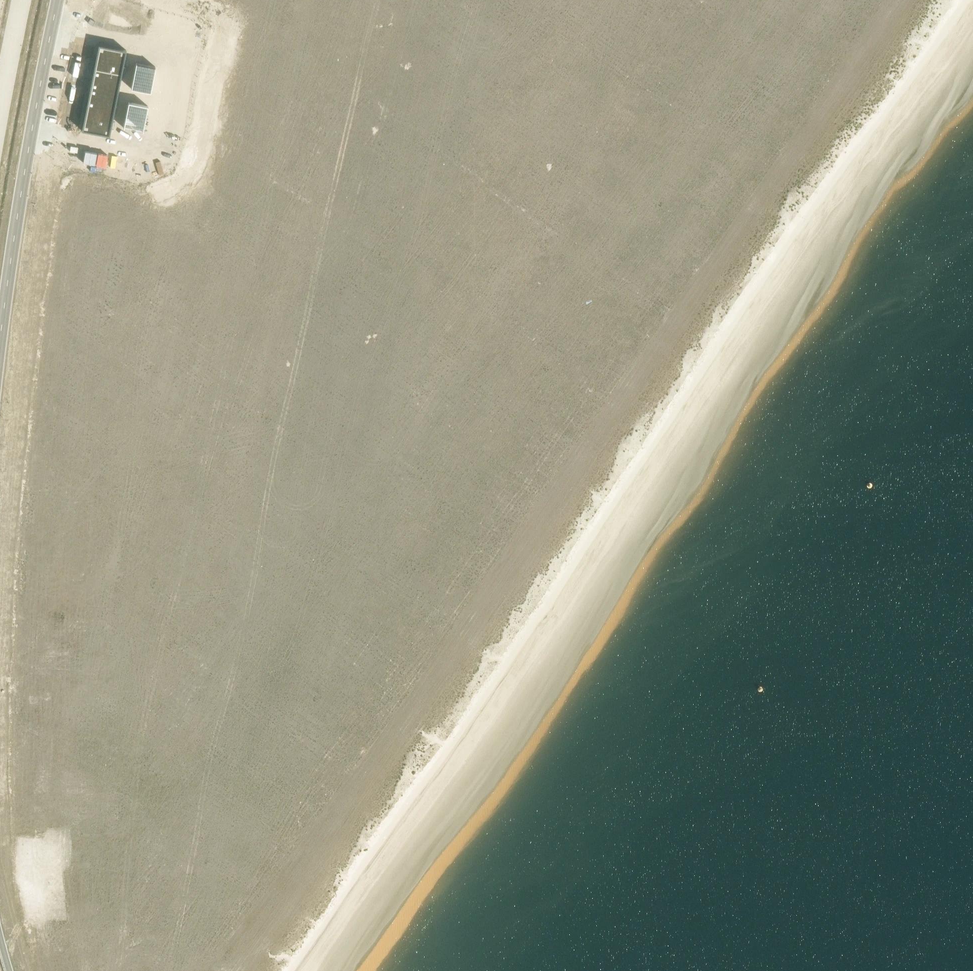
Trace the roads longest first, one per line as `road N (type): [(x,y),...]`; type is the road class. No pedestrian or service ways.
road 1 (unclassified): [(0,340),(58,0)]

